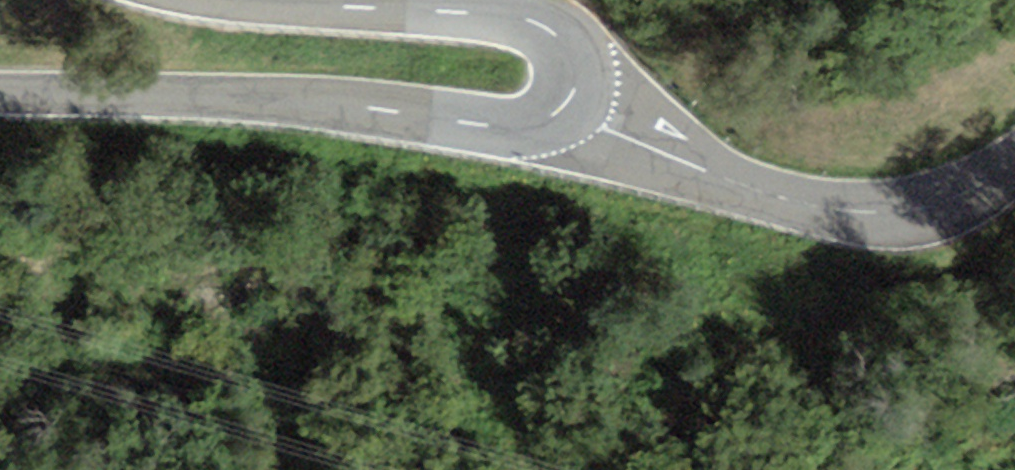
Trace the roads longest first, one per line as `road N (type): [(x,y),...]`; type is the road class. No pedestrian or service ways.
road 1 (tertiary): [(0,93),(329,103),(521,126),(567,103)]
road 2 (tertiary): [(567,103),(734,183),(793,203),(925,207),(1014,163)]
road 3 (tertiary): [(567,103),(574,59),(553,30),(531,20),(266,0)]

